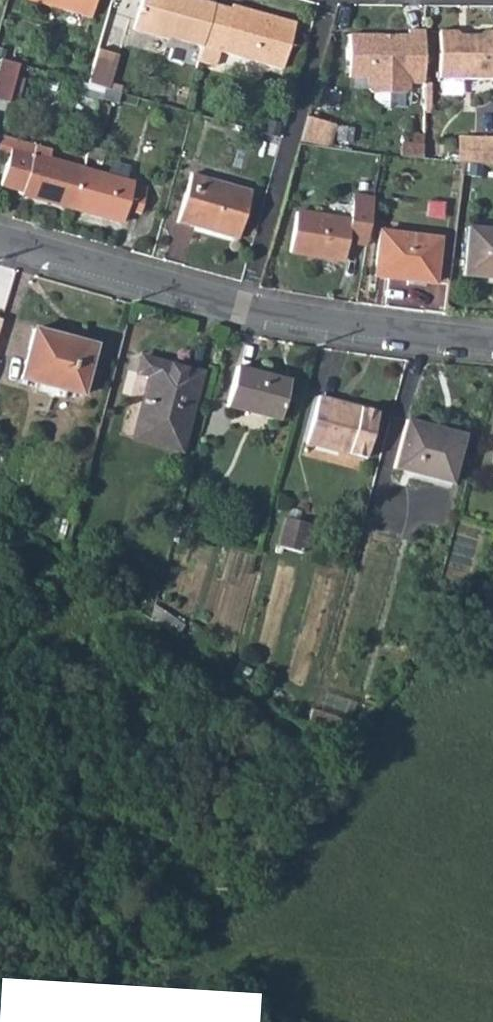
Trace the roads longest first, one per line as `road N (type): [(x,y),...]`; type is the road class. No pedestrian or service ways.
road 1 (residential): [(0,243),(243,310),(492,343)]

